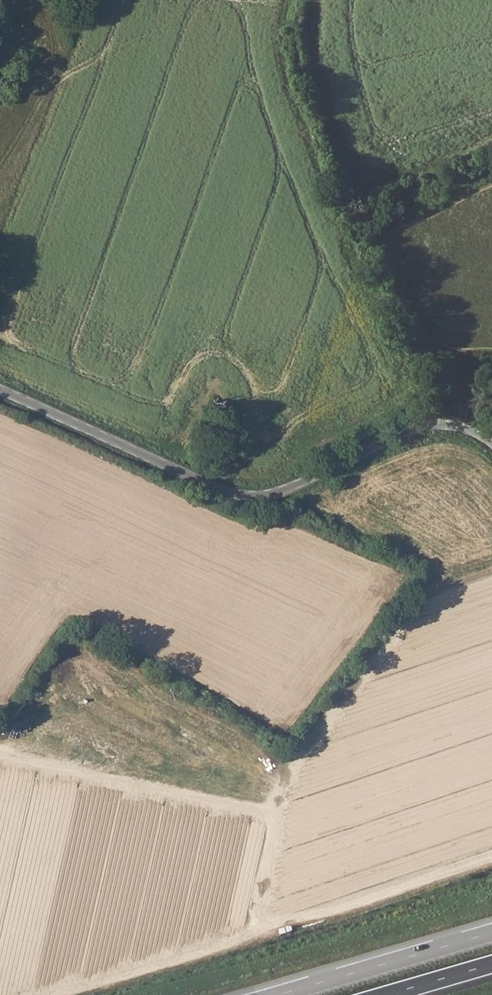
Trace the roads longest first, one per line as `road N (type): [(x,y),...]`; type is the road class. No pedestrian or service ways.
road 1 (unclassified): [(491,451),(452,426),(420,428),(273,497),(237,498),(0,390)]
road 2 (motorway): [(491,933),(278,994)]

